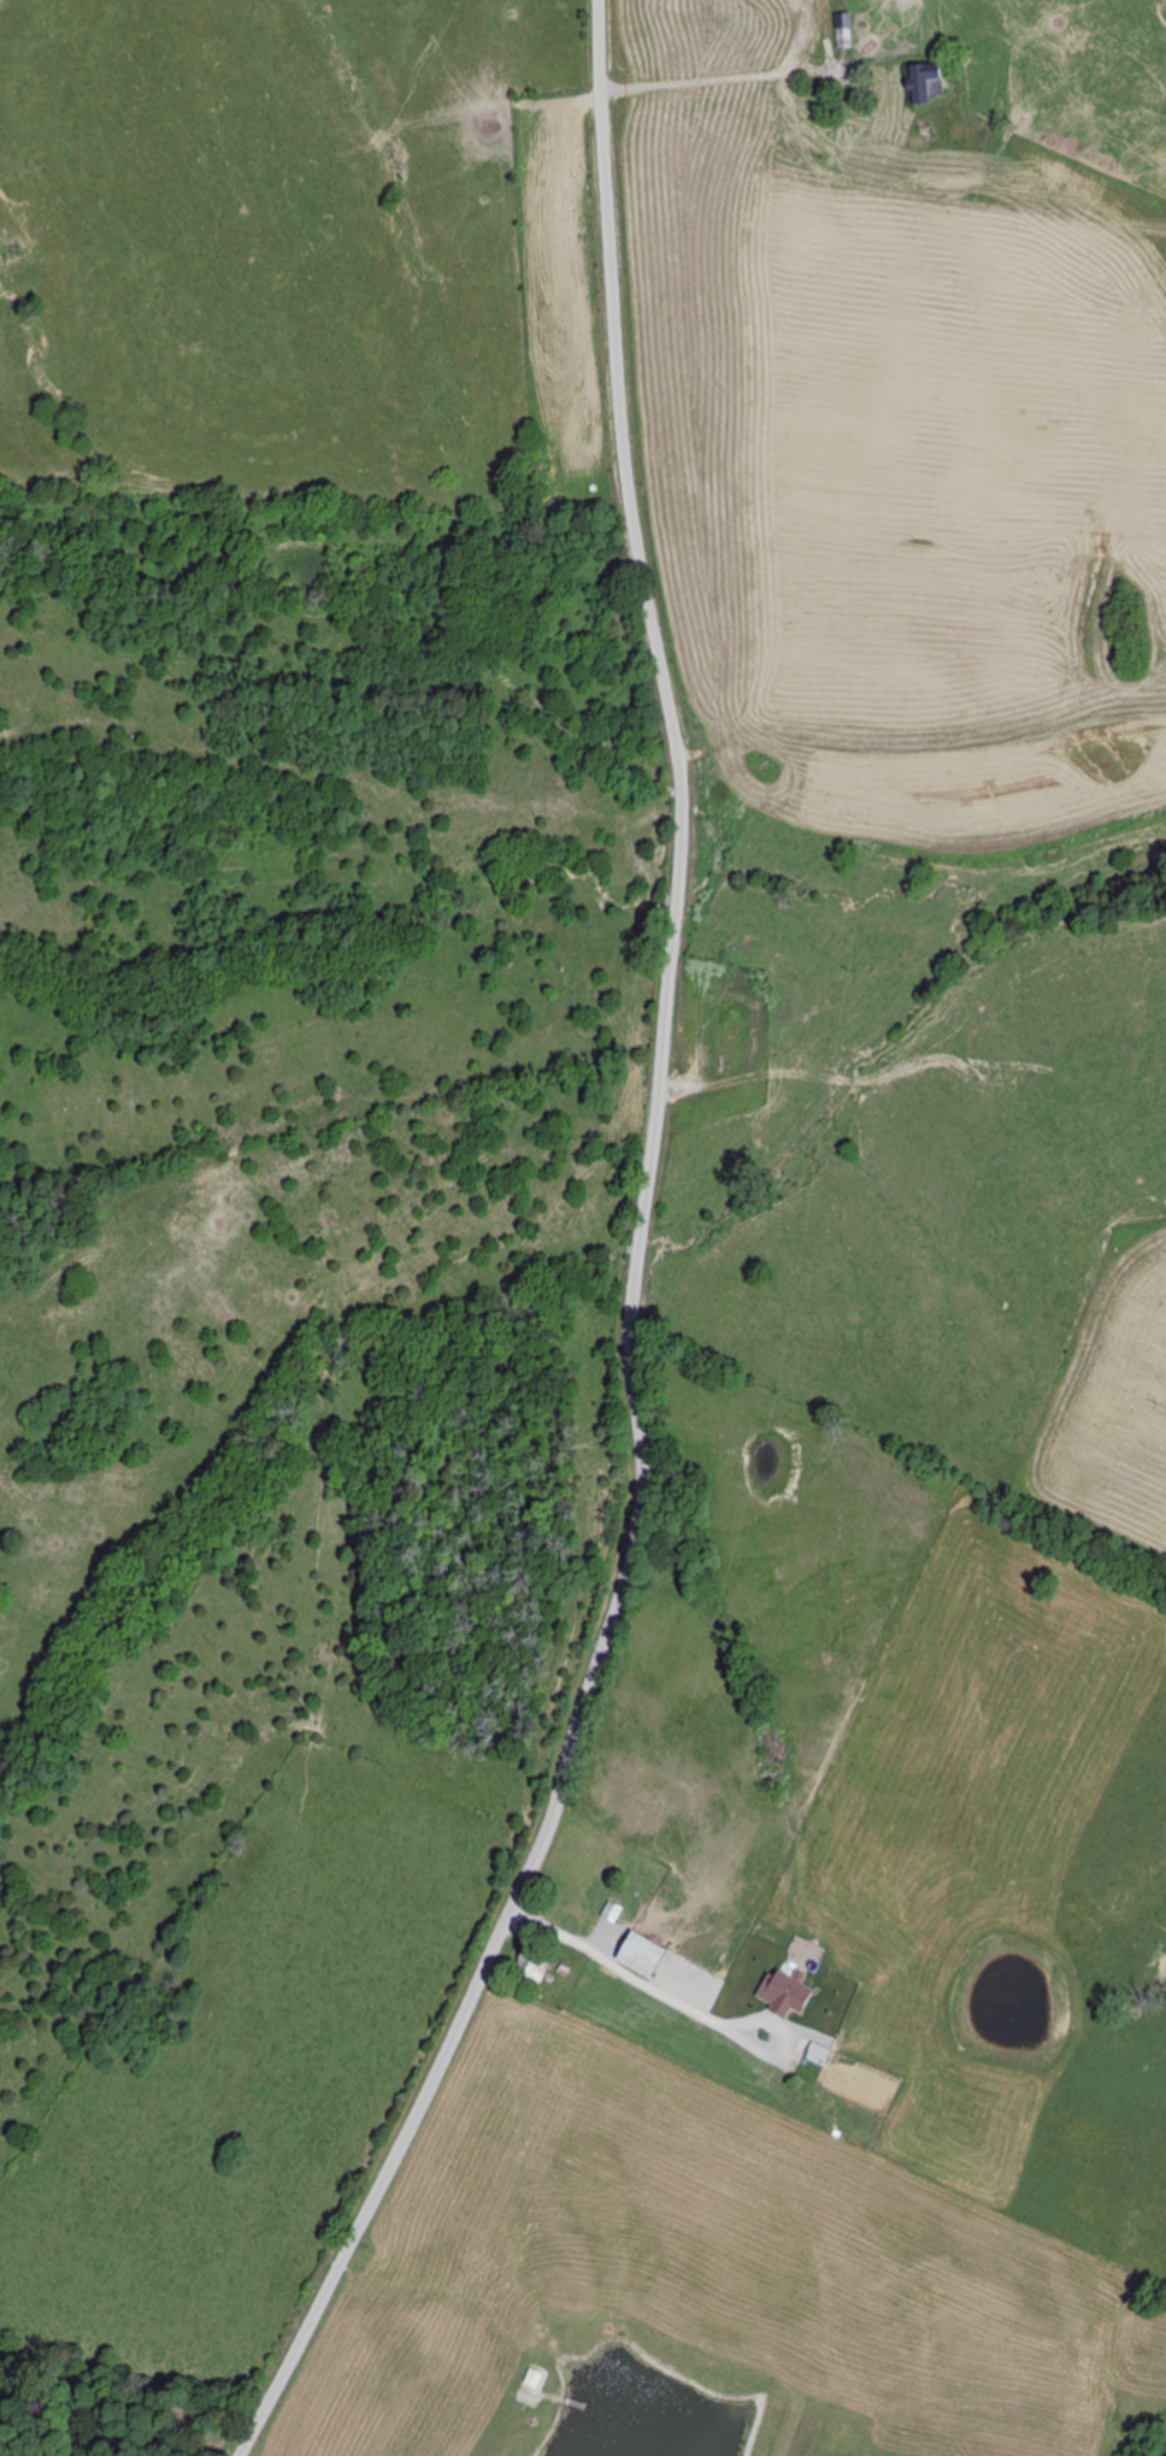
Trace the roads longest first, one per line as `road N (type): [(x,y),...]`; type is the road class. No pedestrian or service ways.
road 1 (residential): [(239,2455),(426,2093),(542,1844),(638,1518),(632,1303),(681,814),(624,470),(598,0)]

